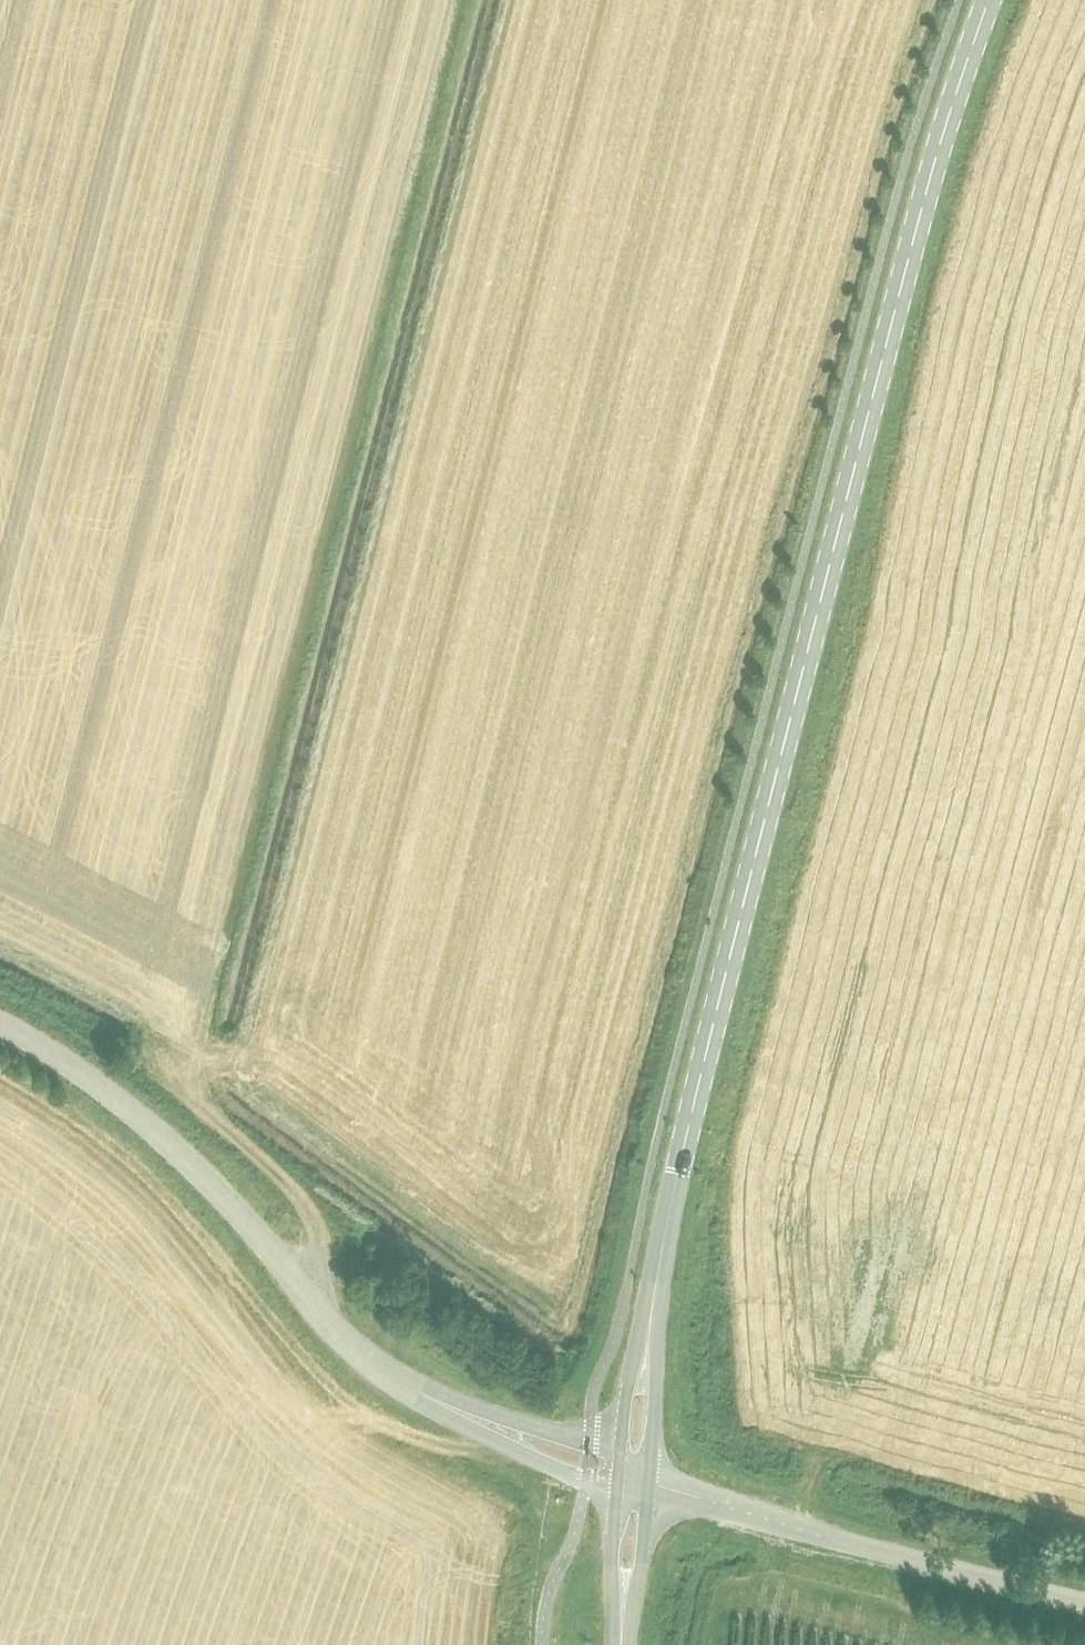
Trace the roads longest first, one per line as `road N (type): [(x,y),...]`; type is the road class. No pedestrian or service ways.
road 1 (secondary): [(633,1479),(678,1171),(928,185),(990,0)]
road 2 (tertiary): [(633,1479),(387,1374),(356,1350),(147,1124),(0,1025)]
road 3 (track): [(0,1067),(59,1103),(174,1198),(330,1387),(409,1436),(523,1467),(551,1528),(551,1557)]
road 4 (unclassified): [(633,1479),(843,1543),(1084,1603)]
road 5 (track): [(320,1310),(318,1228),(308,1207),(165,1079),(150,1055)]
road 6 (track): [(772,1572),(807,1596),(1006,1644)]
road 7 (secondary): [(622,1644),(633,1479)]
road 8 (track): [(715,1644),(722,1596),(772,1572),(781,1524)]

